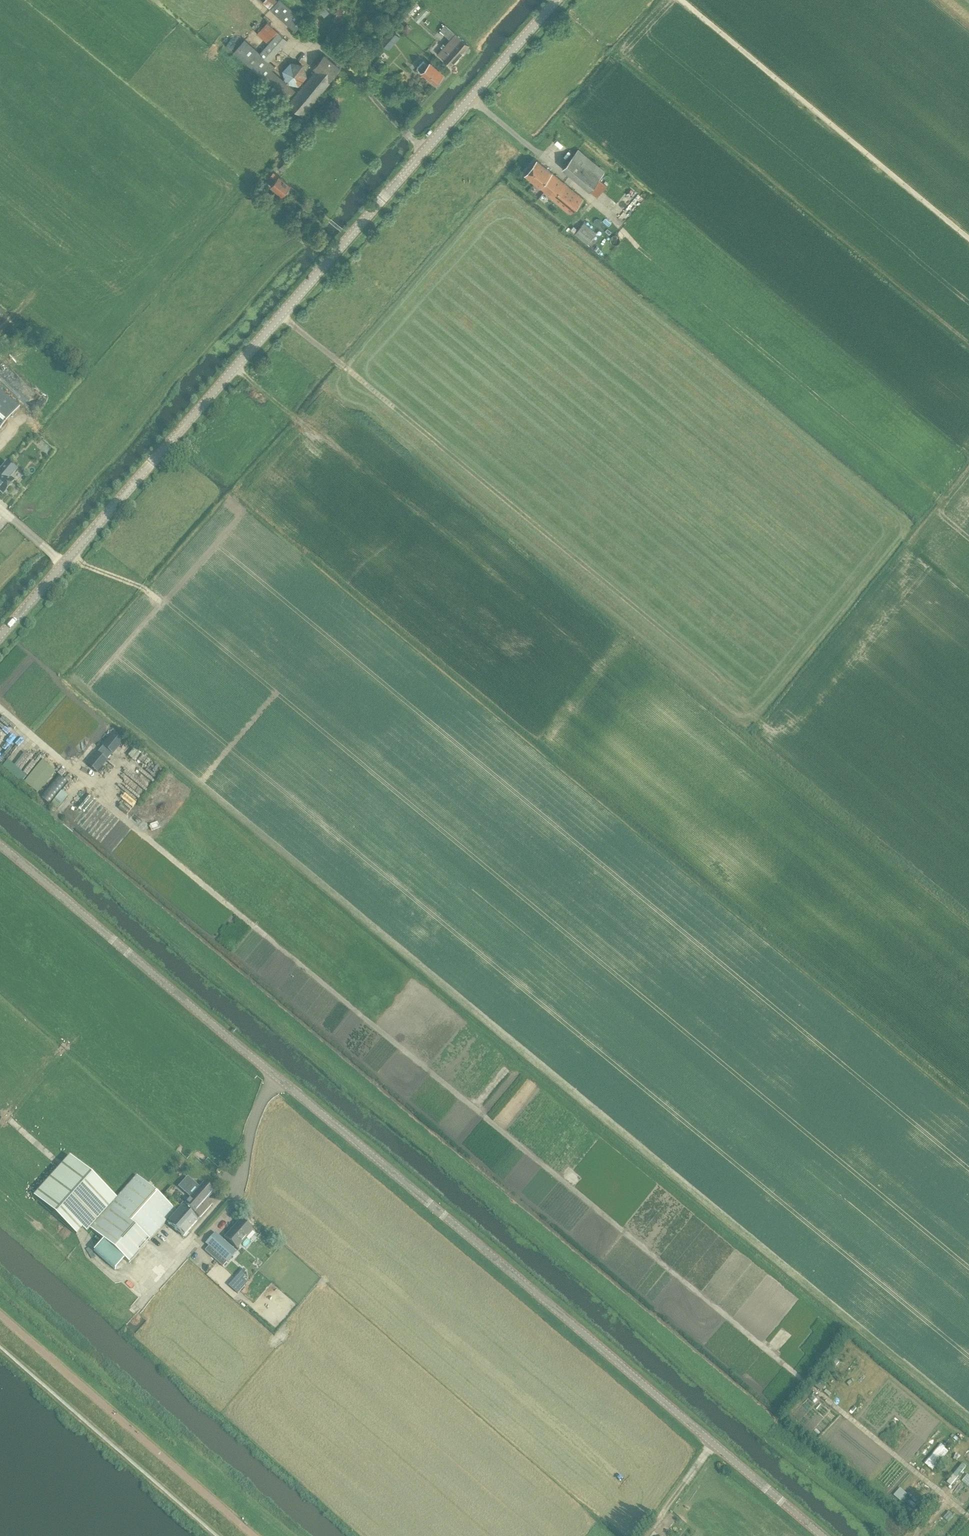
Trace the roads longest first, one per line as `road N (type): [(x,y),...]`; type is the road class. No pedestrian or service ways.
road 1 (tertiary): [(823,1535),(0,846)]
road 2 (tertiary): [(0,634),(556,0)]
road 3 (track): [(474,1109),(968,1516)]
road 4 (track): [(767,726),(280,316)]
road 5 (track): [(150,841),(474,1109),(506,1071)]
road 6 (track): [(968,238),(685,0)]

